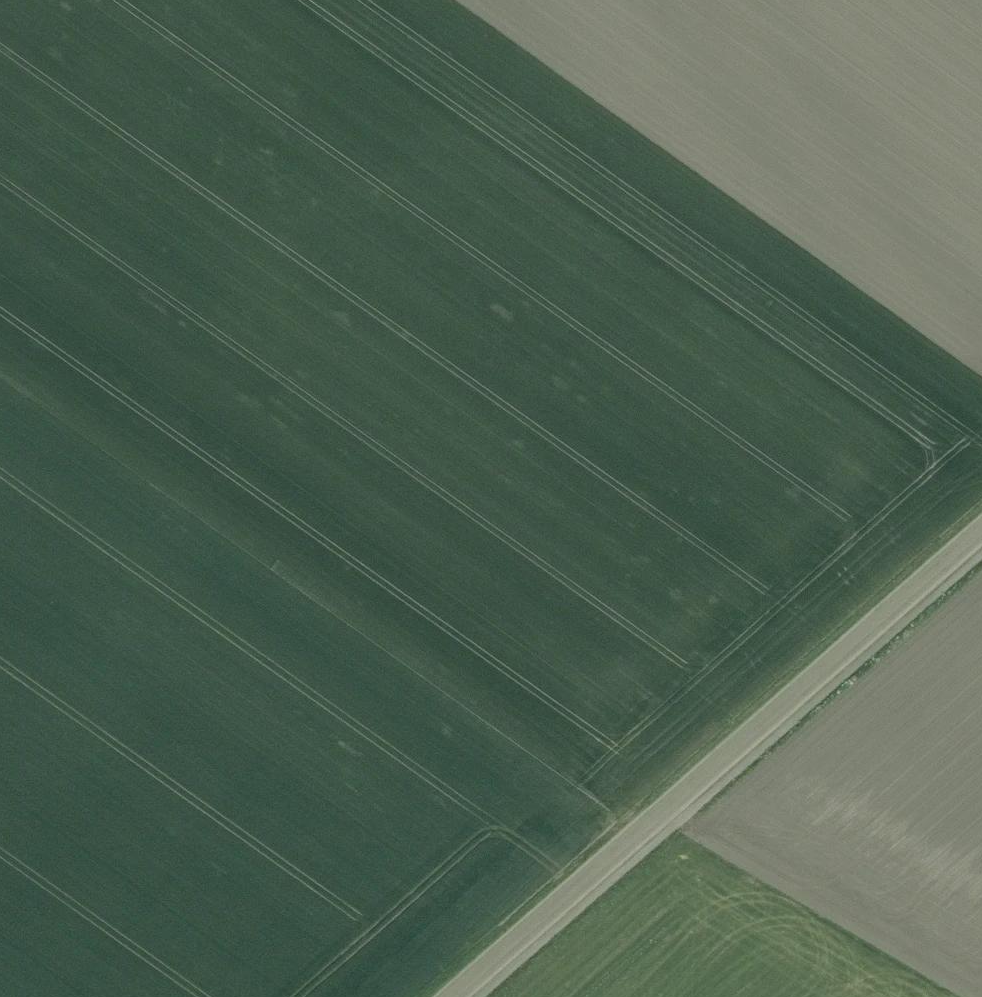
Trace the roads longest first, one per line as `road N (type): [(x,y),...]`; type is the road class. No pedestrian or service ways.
road 1 (tertiary): [(981,535),(456,996)]

